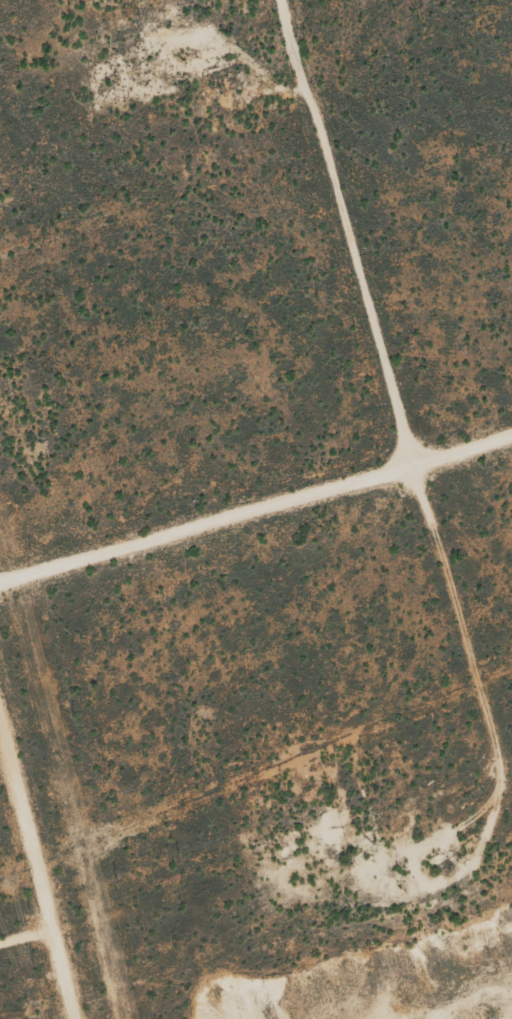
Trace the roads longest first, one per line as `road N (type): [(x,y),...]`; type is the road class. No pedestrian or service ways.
road 1 (track): [(0,579),(511,444)]
road 2 (track): [(403,478),(270,0)]
road 3 (track): [(94,1018),(0,660)]

